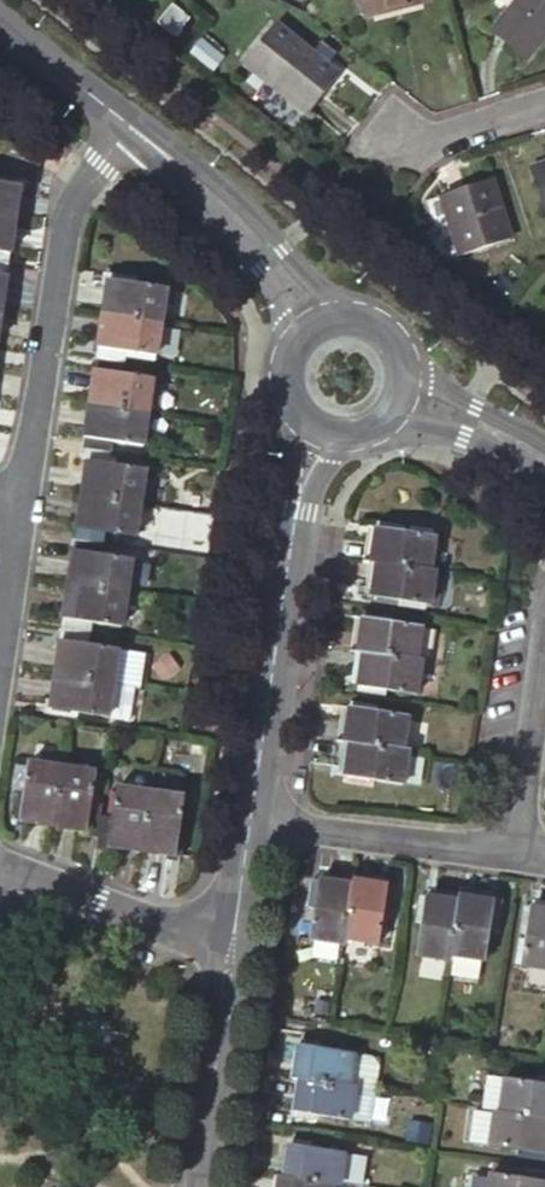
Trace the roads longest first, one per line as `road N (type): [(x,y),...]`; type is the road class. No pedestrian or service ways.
road 1 (residential): [(128,126),(82,188),(63,231),(13,503)]
road 2 (tertiary): [(345,309),(217,185),(140,136)]
road 3 (residential): [(253,824),(517,856)]
road 4 (residential): [(287,565),(253,824)]
road 5 (tertiary): [(140,136),(252,270),(288,337)]
road 6 (residential): [(0,862),(230,947)]
road 7 (residential): [(230,947),(191,1186)]
road 8 (residential): [(517,856),(544,658)]
road 9 (tertiary): [(387,426),(420,424),(462,438),(544,493)]
road 10 (residential): [(544,106),(447,135),(381,138)]
road 11 (tertiary): [(0,23),(128,126)]
road 12 (residential): [(285,411),(276,506),(287,565)]
road 13 (tertiary): [(544,435),(409,365)]
road 14 (residential): [(287,565),(305,510),(346,443)]
road 15 (residential): [(253,824),(230,947)]

